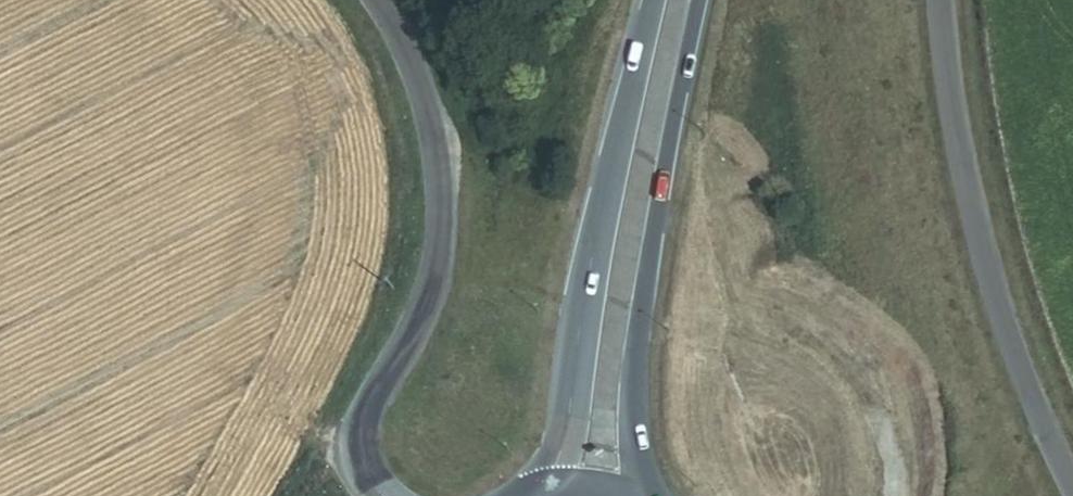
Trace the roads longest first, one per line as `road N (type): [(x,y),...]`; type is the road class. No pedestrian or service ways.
road 1 (unclassified): [(384,495),(366,474),(362,424),(429,287),(440,194),(421,87),(372,0)]
road 2 (unclassified): [(1072,494),(1024,382),(979,240),(939,0)]
road 3 (primary): [(654,0),(602,207),(570,401),(541,494)]
road 4 (primary): [(636,495),(635,352),(697,0)]

